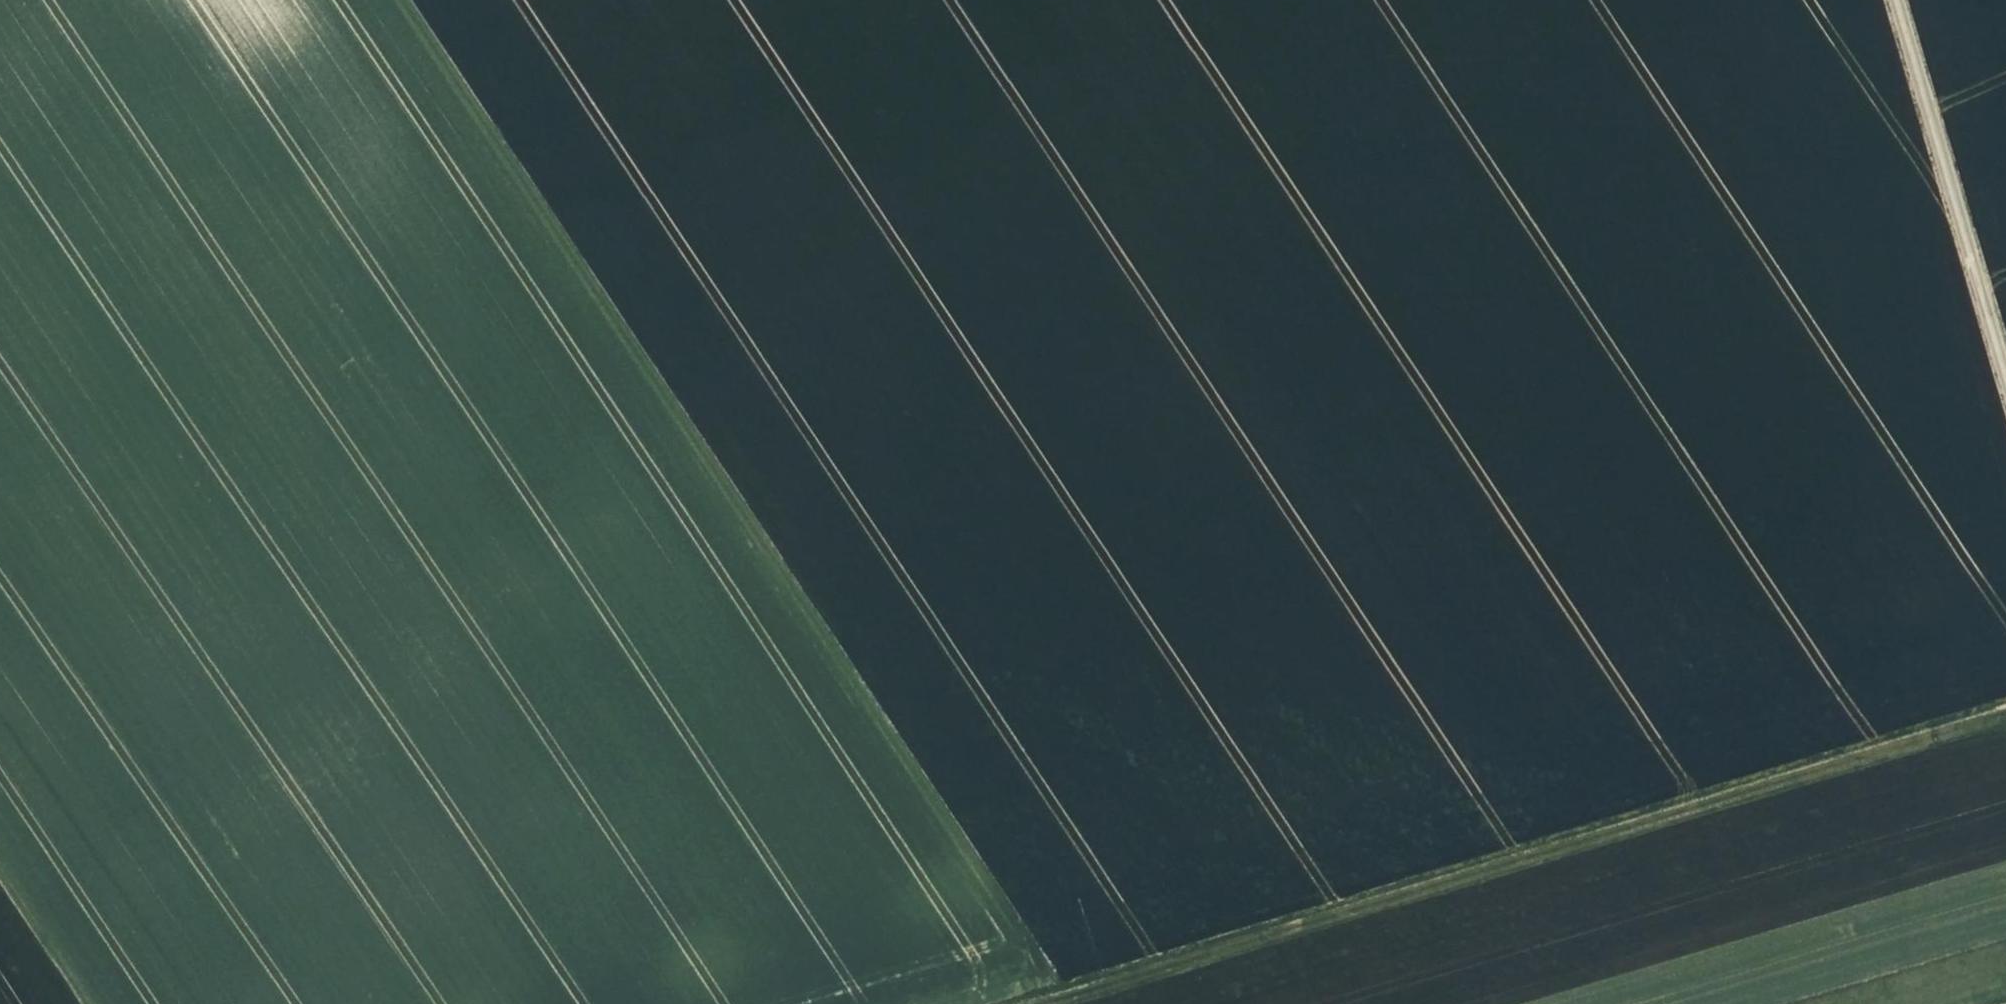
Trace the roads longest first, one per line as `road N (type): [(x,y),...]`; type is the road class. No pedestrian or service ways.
road 1 (track): [(1017,1003),(2005,715)]
road 2 (unclassified): [(1897,0),(2005,378)]

